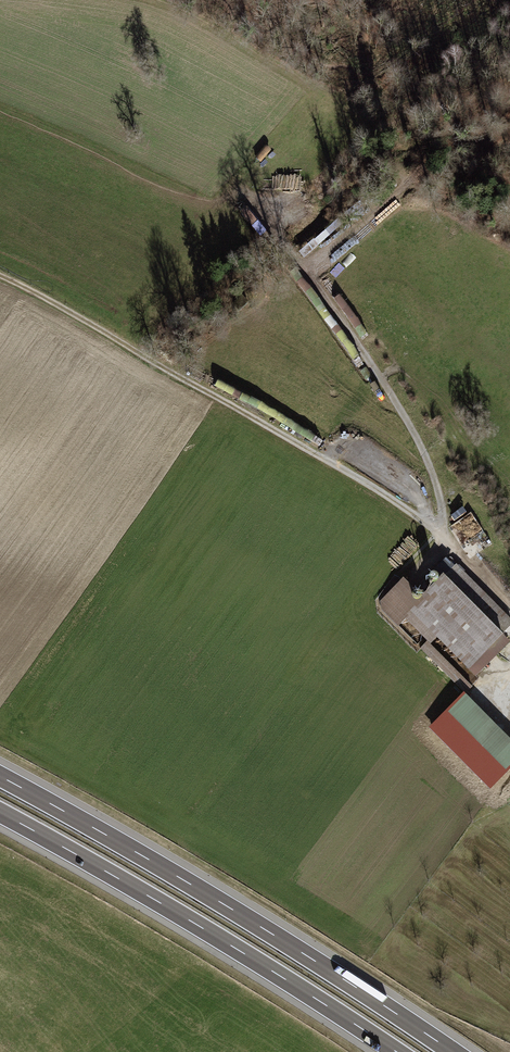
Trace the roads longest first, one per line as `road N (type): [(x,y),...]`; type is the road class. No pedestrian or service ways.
road 1 (track): [(0,282),(379,492),(446,546),(509,619)]
road 2 (motorway): [(453,1051),(224,904),(0,776)]
road 3 (motorway): [(0,813),(396,1051)]
road 4 (track): [(446,546),(441,499),(401,412),(236,187)]

